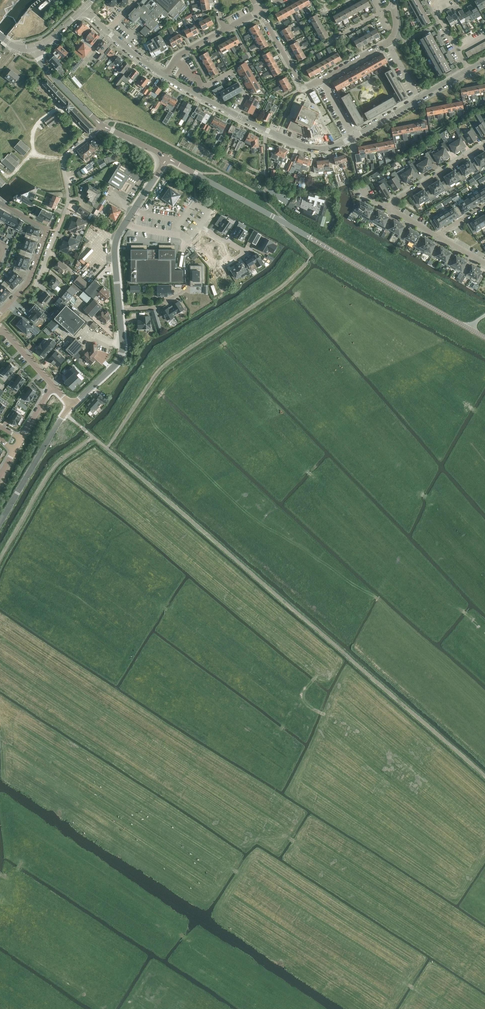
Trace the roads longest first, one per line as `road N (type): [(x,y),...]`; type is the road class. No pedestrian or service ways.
road 1 (tertiary): [(467,328),(166,158)]
road 2 (tertiary): [(267,131),(330,148),(469,71)]
road 3 (residential): [(39,279),(68,203),(64,159),(103,126)]
road 4 (residential): [(0,203),(47,230),(31,277),(0,313)]
road 5 (tertiary): [(0,525),(73,406)]
road 6 (residential): [(304,89),(391,41),(399,30),(393,6)]

